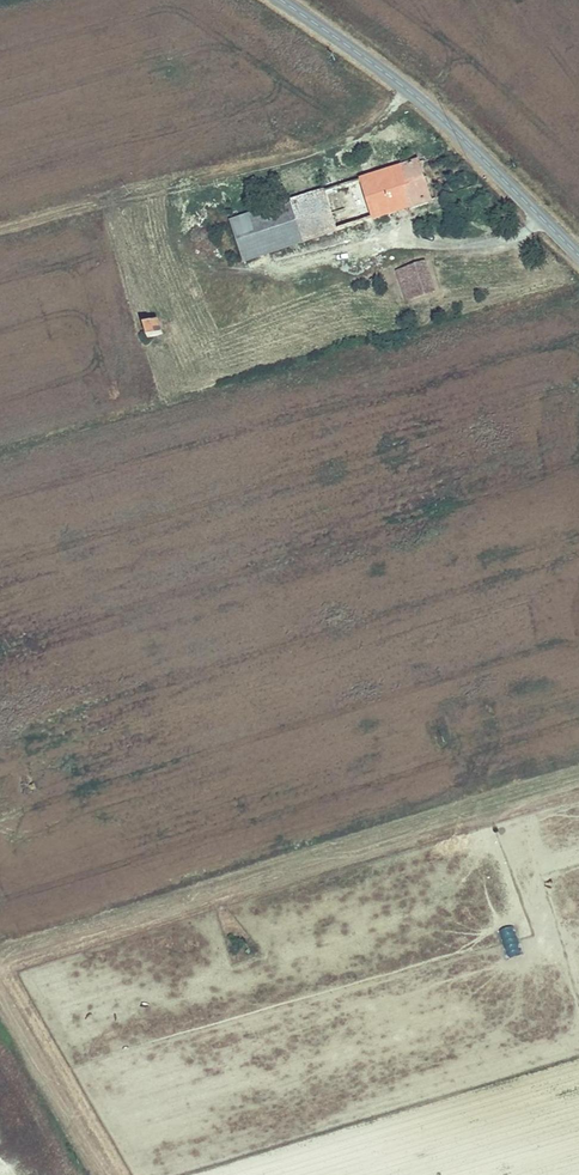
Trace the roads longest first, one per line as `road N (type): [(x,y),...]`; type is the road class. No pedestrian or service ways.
road 1 (track): [(0,231),(341,153),(408,88)]
road 2 (unclassified): [(280,0),(408,88),(578,253)]

